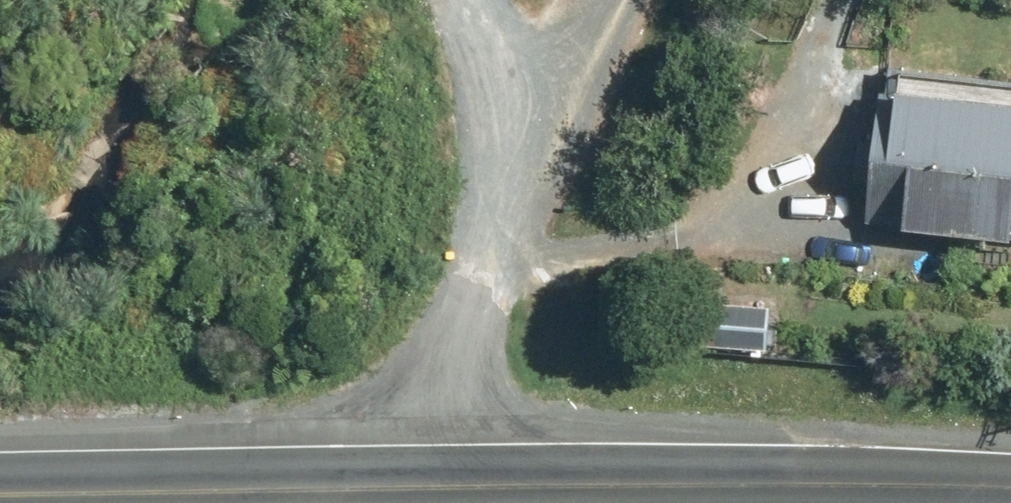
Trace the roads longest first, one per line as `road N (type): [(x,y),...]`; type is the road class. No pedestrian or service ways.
road 1 (secondary): [(443,482),(1010,487)]
road 2 (unclassified): [(443,482),(527,275),(620,0)]
road 3 (secondary): [(0,488),(443,482)]
road 4 (track): [(576,128),(467,0)]

